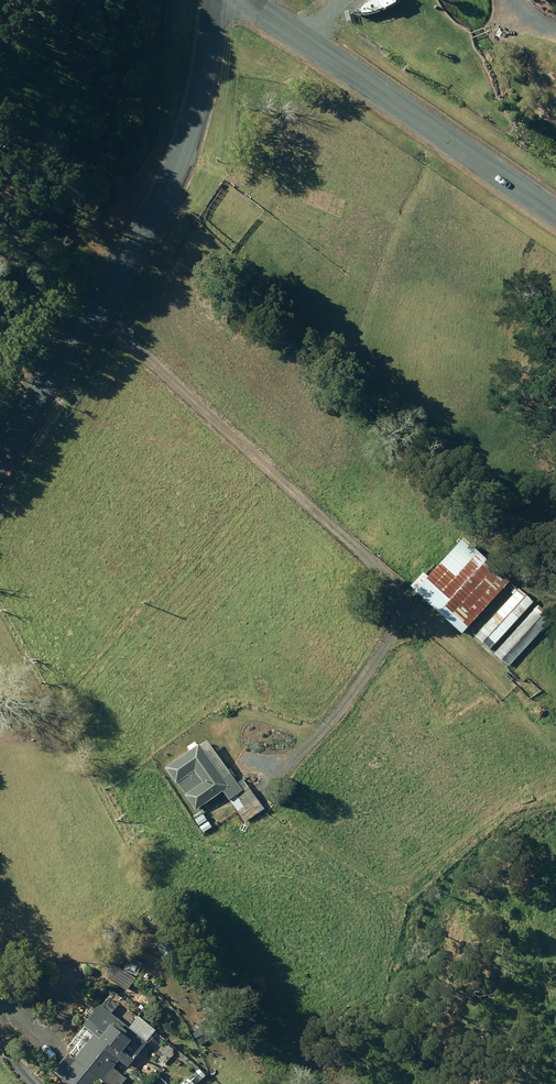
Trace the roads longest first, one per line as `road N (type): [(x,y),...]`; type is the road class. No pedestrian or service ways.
road 1 (unclassified): [(211,0),(210,42),(180,155),(146,227),(0,451)]
road 2 (unclassified): [(266,0),(555,209)]

